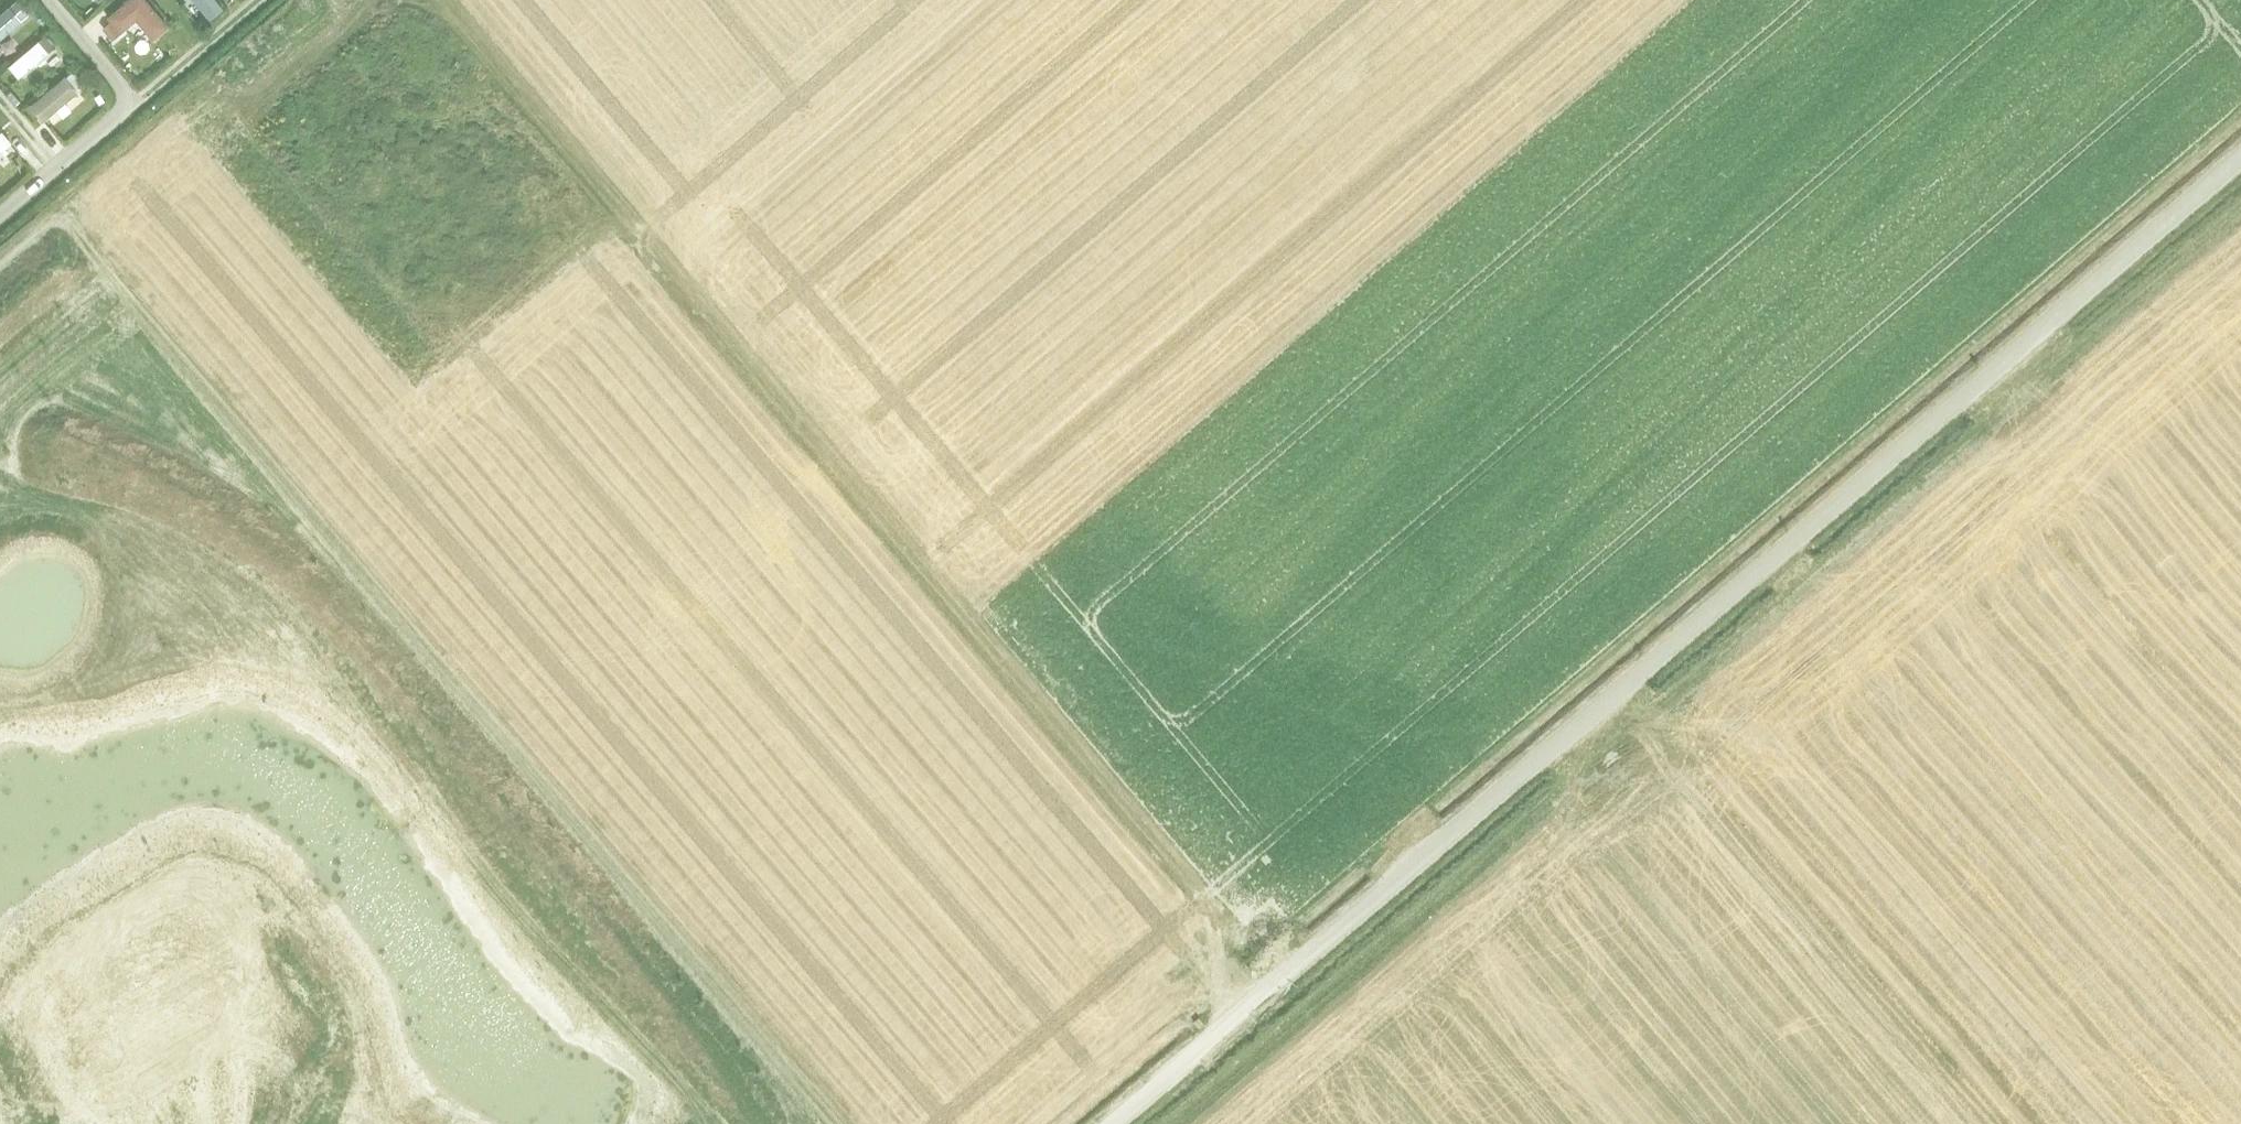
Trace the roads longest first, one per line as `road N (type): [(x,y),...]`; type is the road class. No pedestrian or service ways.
road 1 (unclassified): [(1114,1123),(2240,159)]

